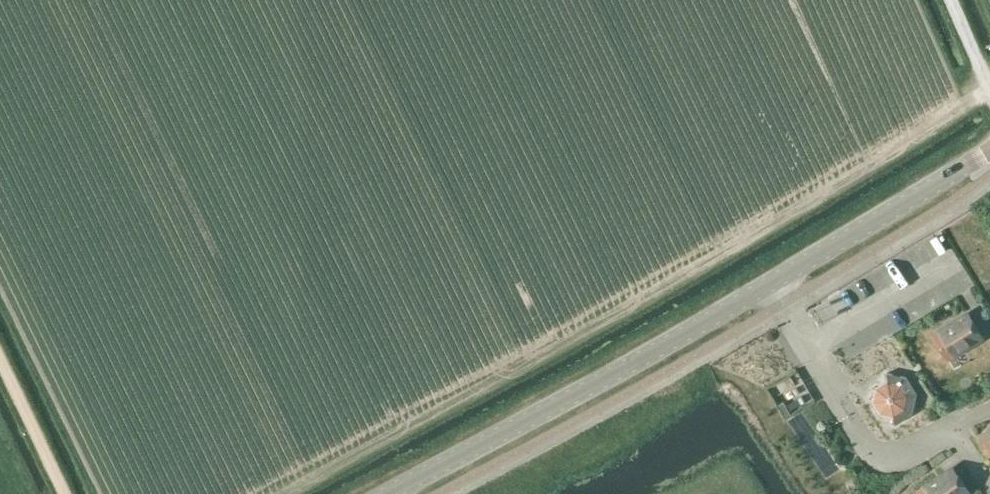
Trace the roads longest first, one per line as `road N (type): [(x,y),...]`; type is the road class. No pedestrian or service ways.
road 1 (tertiary): [(388,493),(584,390),(989,151)]
road 2 (unclassified): [(65,493),(0,359)]

